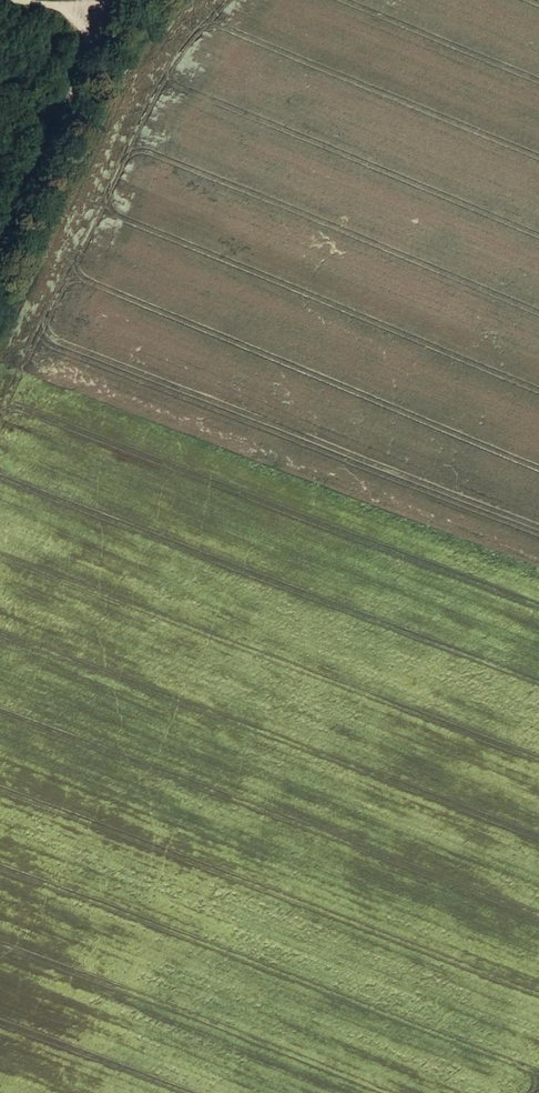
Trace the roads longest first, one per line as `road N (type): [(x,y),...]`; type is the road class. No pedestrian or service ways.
road 1 (track): [(126,0),(102,13),(28,196),(0,242)]

